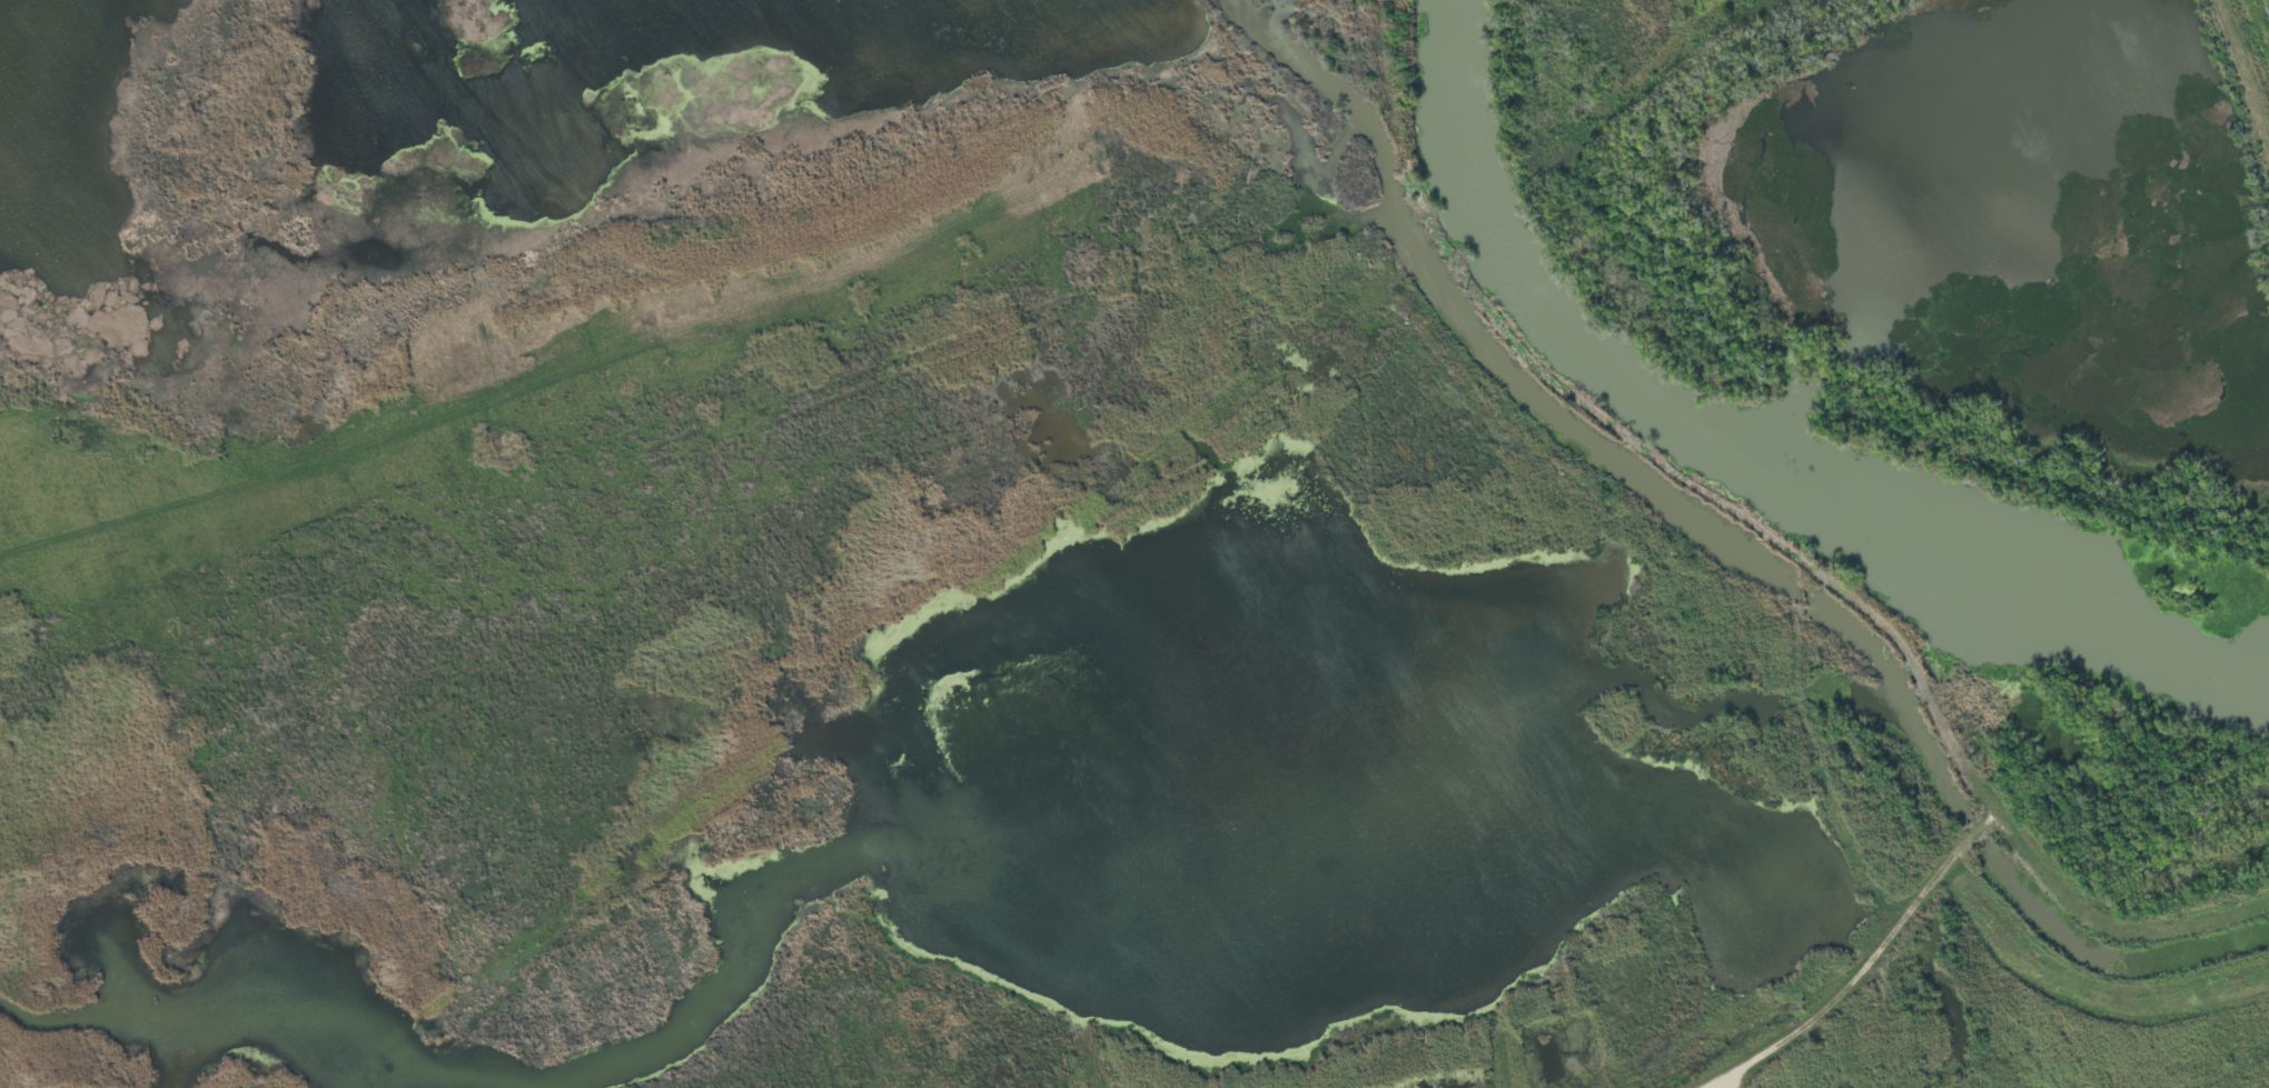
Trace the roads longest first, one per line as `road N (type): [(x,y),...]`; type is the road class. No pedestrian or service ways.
road 1 (track): [(1990,811),(1873,957),(1777,1051),(1713,1087)]

